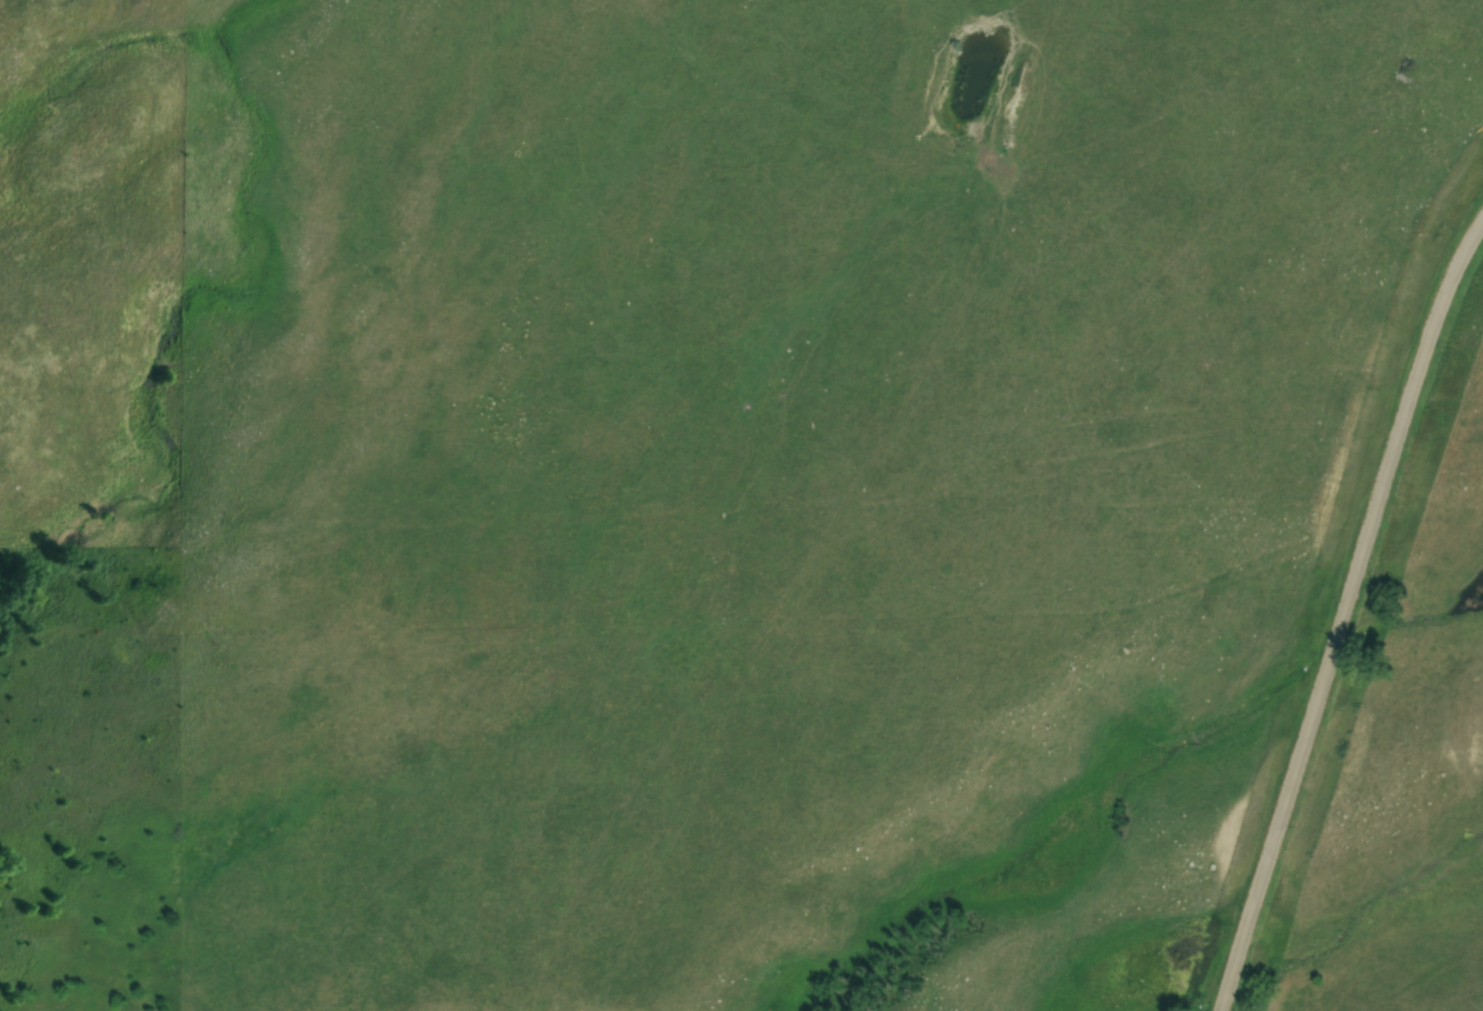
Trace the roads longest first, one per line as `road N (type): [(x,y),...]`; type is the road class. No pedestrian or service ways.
road 1 (residential): [(1319,660),(1430,304),(1482,207)]
road 2 (residential): [(1209,1010),(1319,660)]

